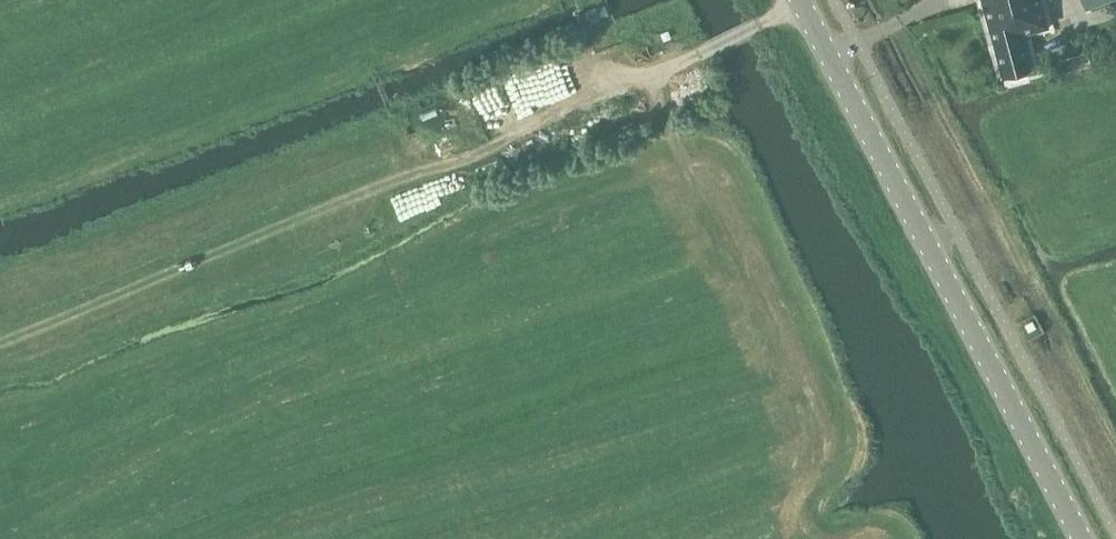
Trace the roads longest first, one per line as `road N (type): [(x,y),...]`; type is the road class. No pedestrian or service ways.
road 1 (tertiary): [(1081,538),(802,0)]
road 2 (track): [(434,165),(600,98),(802,0)]

